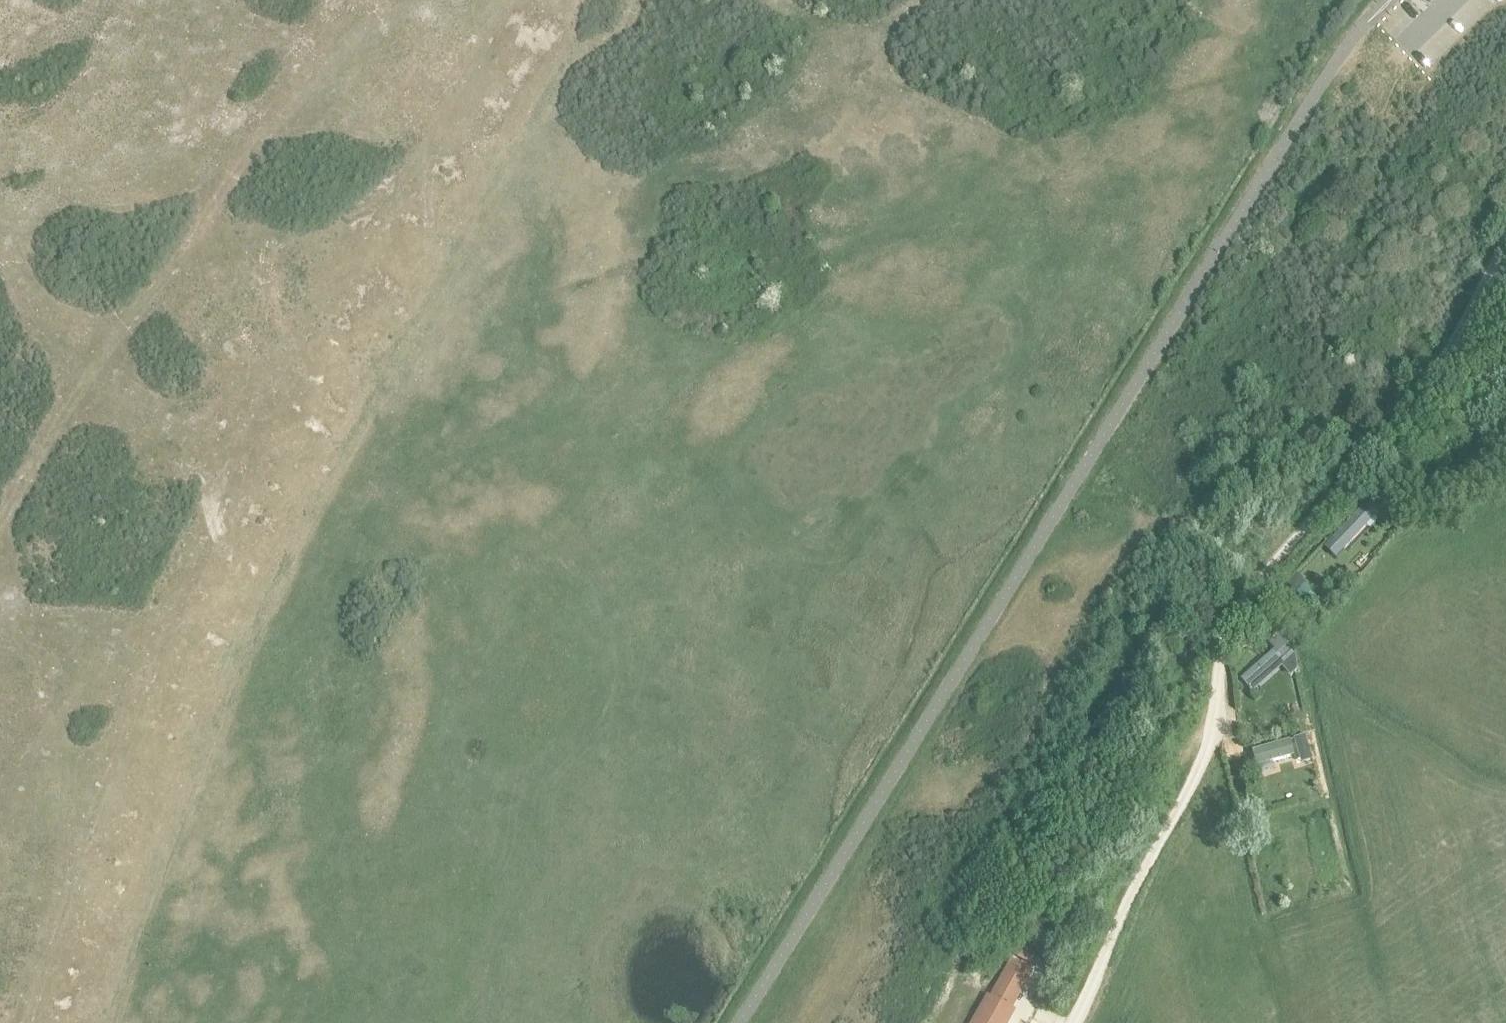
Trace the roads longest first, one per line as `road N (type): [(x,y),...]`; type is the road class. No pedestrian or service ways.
road 1 (unclassified): [(1075,1022),(1205,753),(1222,646),(1238,611),(1417,394),(1505,239)]

